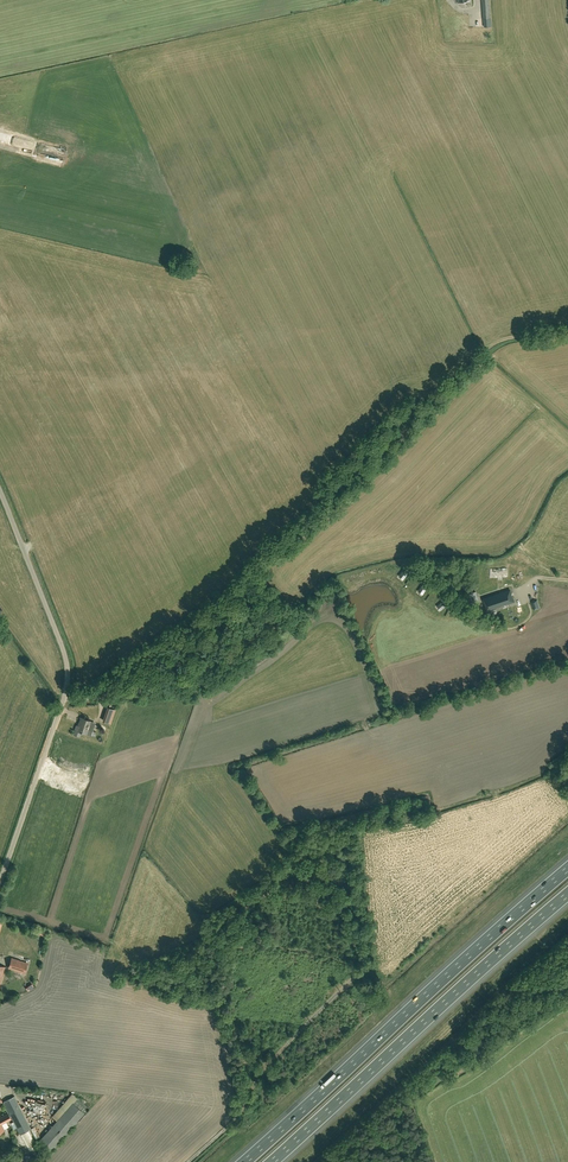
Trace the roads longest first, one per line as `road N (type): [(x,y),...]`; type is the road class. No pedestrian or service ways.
road 1 (motorway): [(567,869),(245,1161)]
road 2 (unclassified): [(0,883),(68,671),(0,489)]
road 3 (motorway): [(272,1161),(567,894)]
road 4 (track): [(255,1084),(374,961)]
road 5 (track): [(198,690),(64,699)]

